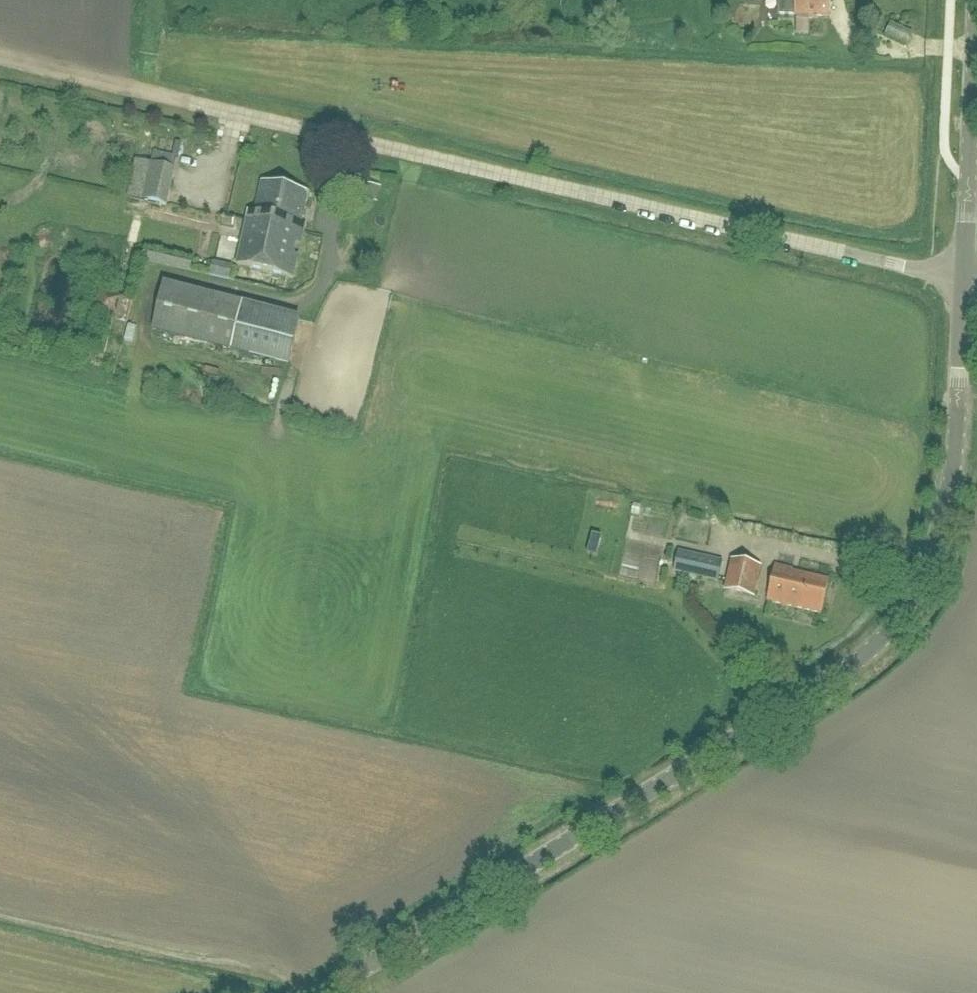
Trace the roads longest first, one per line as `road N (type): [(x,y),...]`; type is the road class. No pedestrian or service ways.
road 1 (tertiary): [(322,992),(858,662),(892,630),(927,569),(954,472),(962,282)]
road 2 (unclassified): [(962,282),(189,104)]
road 3 (track): [(330,988),(251,962),(0,910)]
road 4 (tertiary): [(962,282),(976,14)]
road 5 (track): [(189,104),(0,60)]

